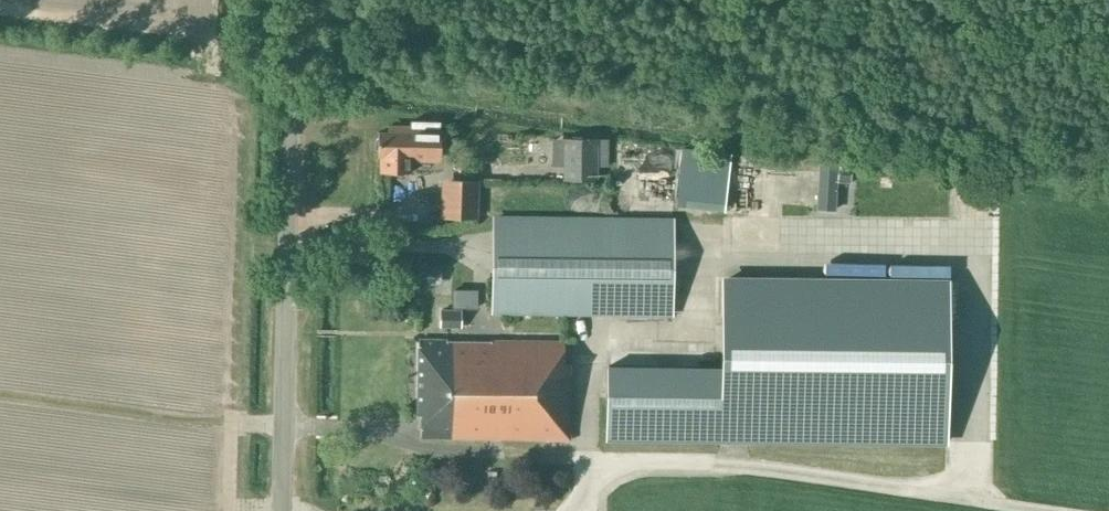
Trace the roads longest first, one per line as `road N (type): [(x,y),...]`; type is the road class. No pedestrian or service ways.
road 1 (tertiary): [(283,510),(299,0)]

